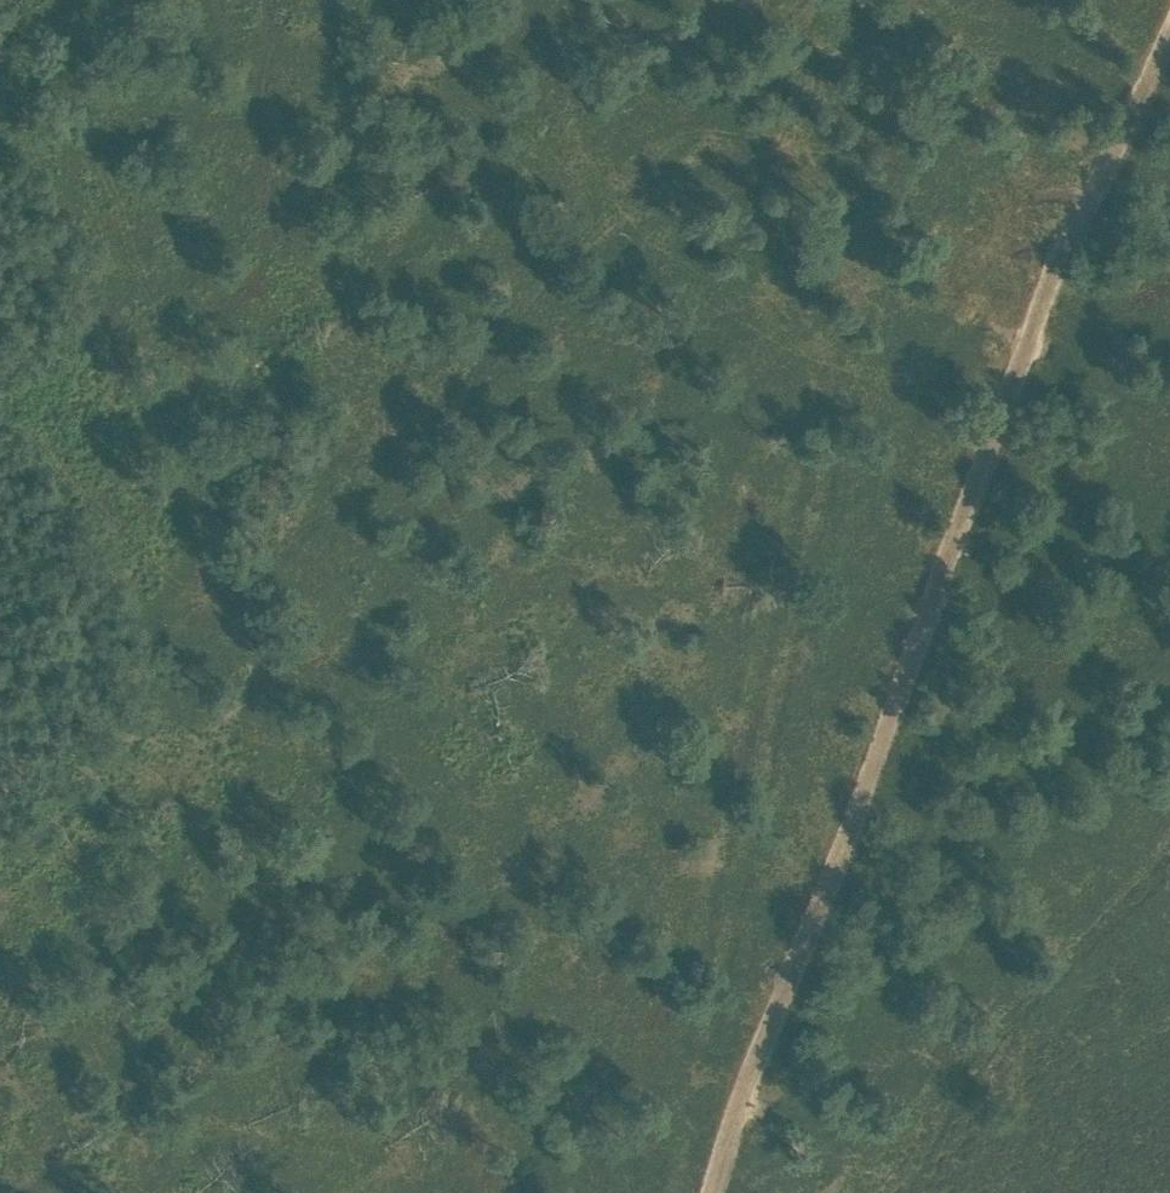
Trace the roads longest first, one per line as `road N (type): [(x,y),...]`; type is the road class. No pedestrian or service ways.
road 1 (track): [(1169,22),(961,516),(711,1192)]

